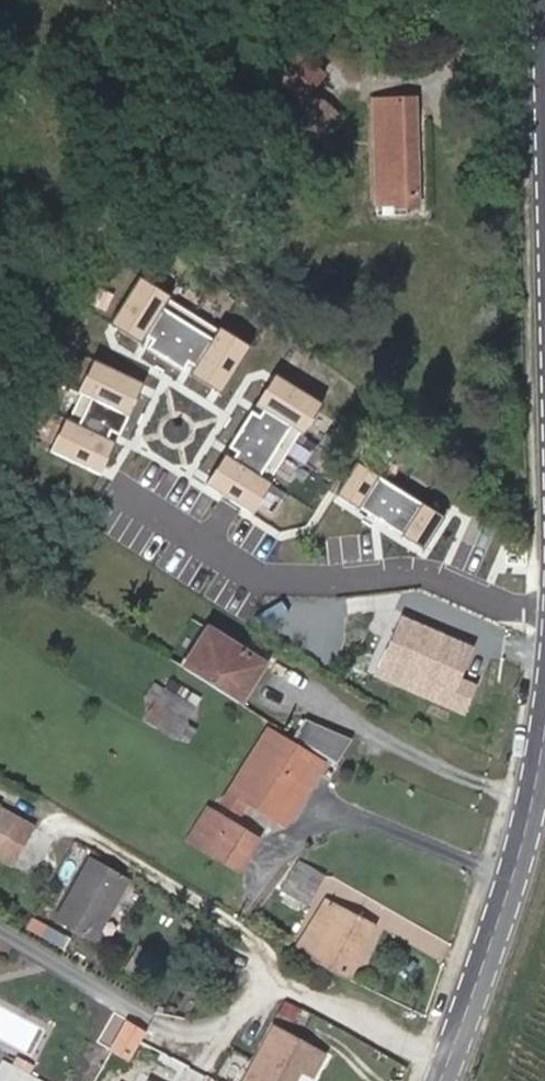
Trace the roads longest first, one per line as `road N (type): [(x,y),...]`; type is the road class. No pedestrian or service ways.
road 1 (residential): [(544,608),(505,605),(424,575),(262,579),(118,492)]
road 2 (tertiary): [(441,1080),(523,845),(544,733)]

